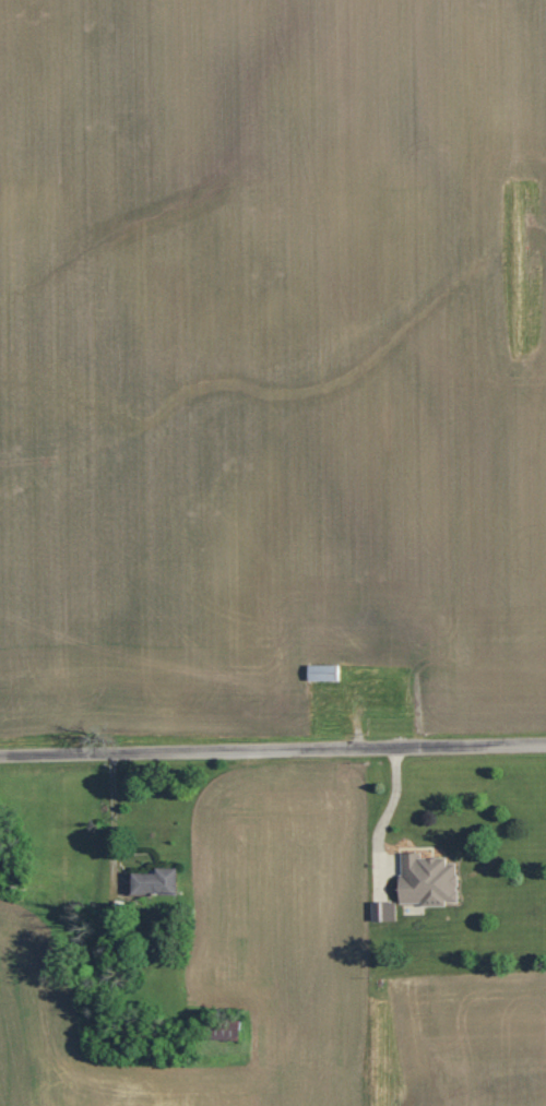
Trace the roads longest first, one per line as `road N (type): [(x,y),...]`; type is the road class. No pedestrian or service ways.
road 1 (residential): [(0,752),(545,740)]

